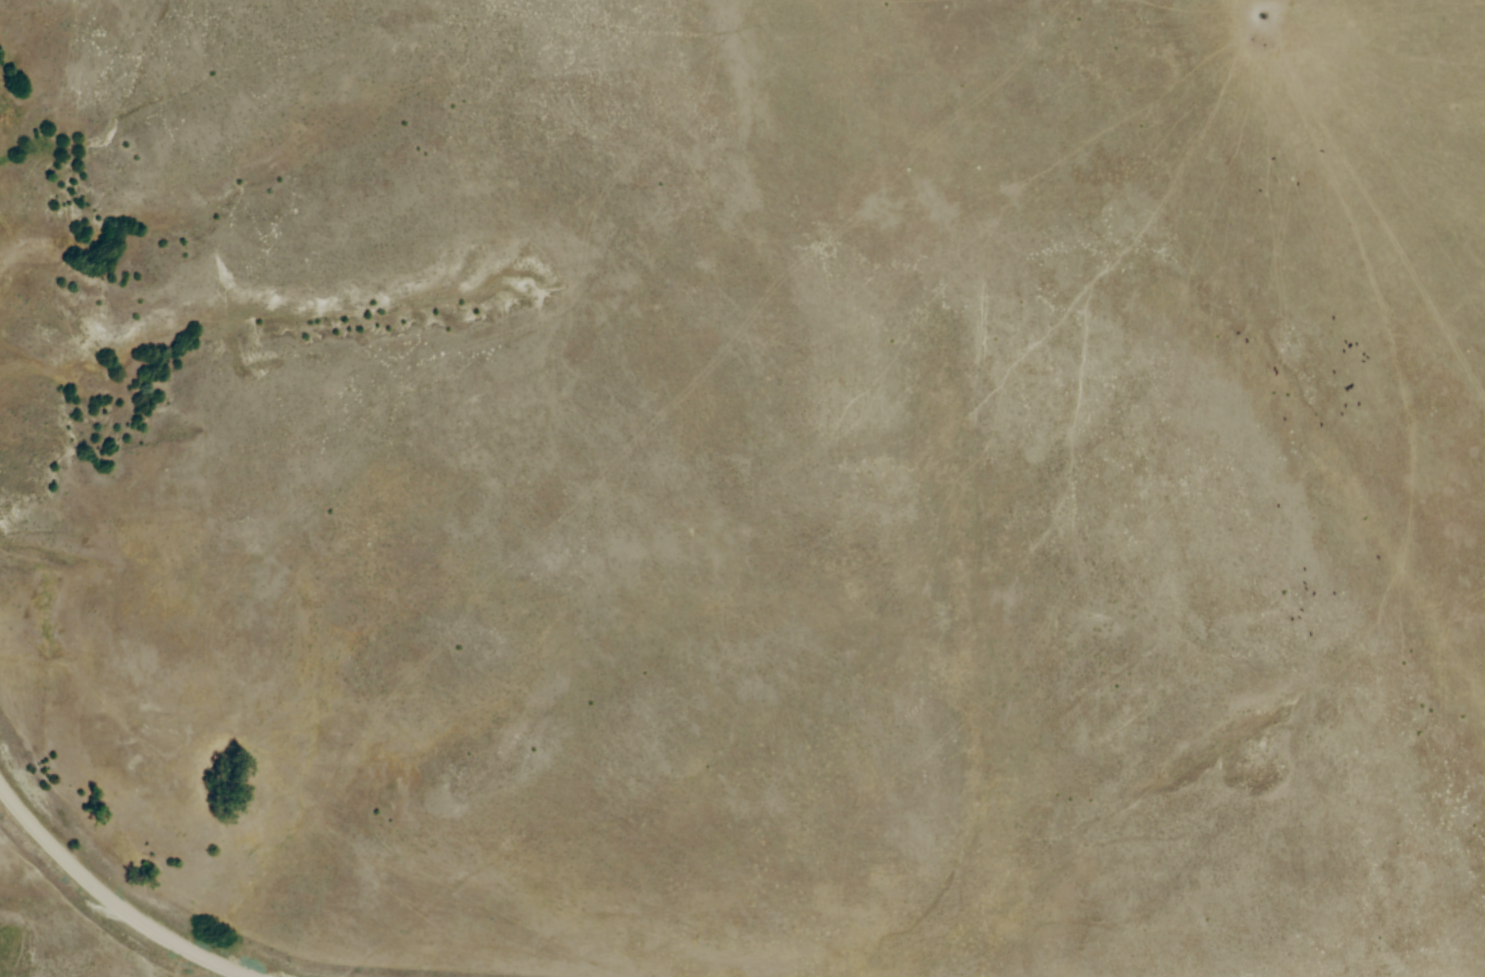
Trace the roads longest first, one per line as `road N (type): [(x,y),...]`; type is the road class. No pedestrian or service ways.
road 1 (residential): [(0,780),(102,897),(240,976)]

